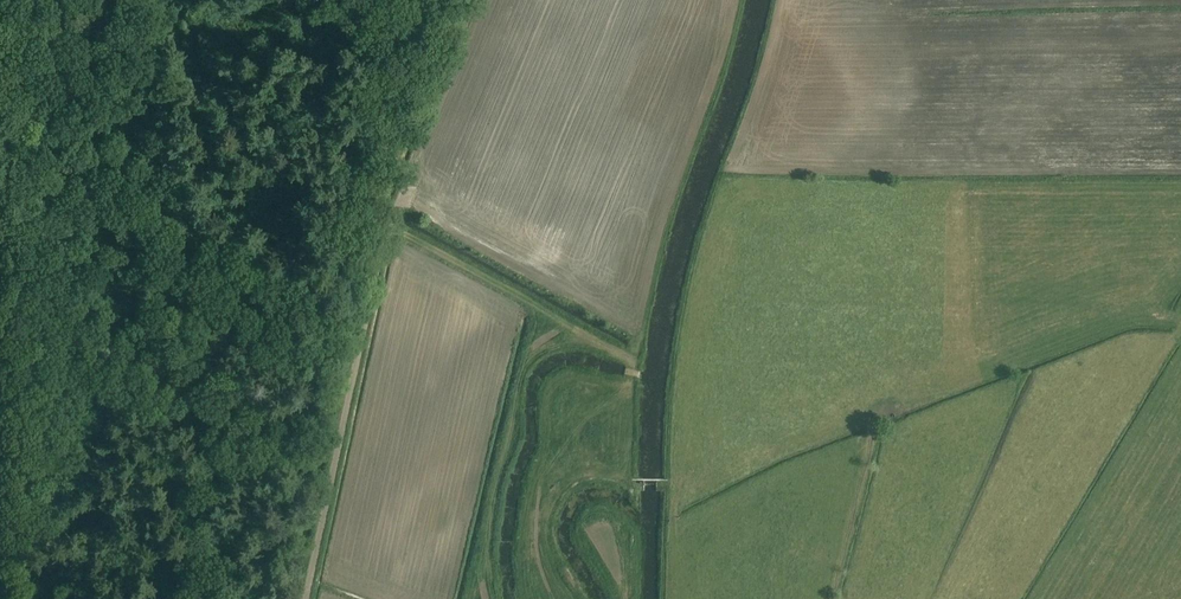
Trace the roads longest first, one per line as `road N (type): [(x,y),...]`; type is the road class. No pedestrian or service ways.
road 1 (track): [(602,339),(548,346),(525,371),(489,560),(493,598)]
road 2 (track): [(625,598),(583,526),(601,512),(626,538)]

